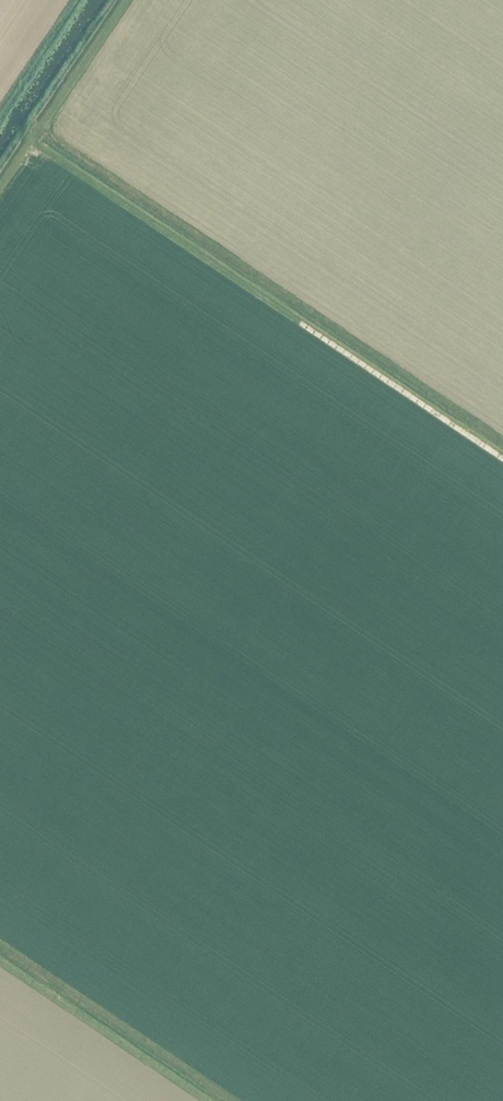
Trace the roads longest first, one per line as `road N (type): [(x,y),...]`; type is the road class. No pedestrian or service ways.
road 1 (track): [(502,459),(300,322)]

